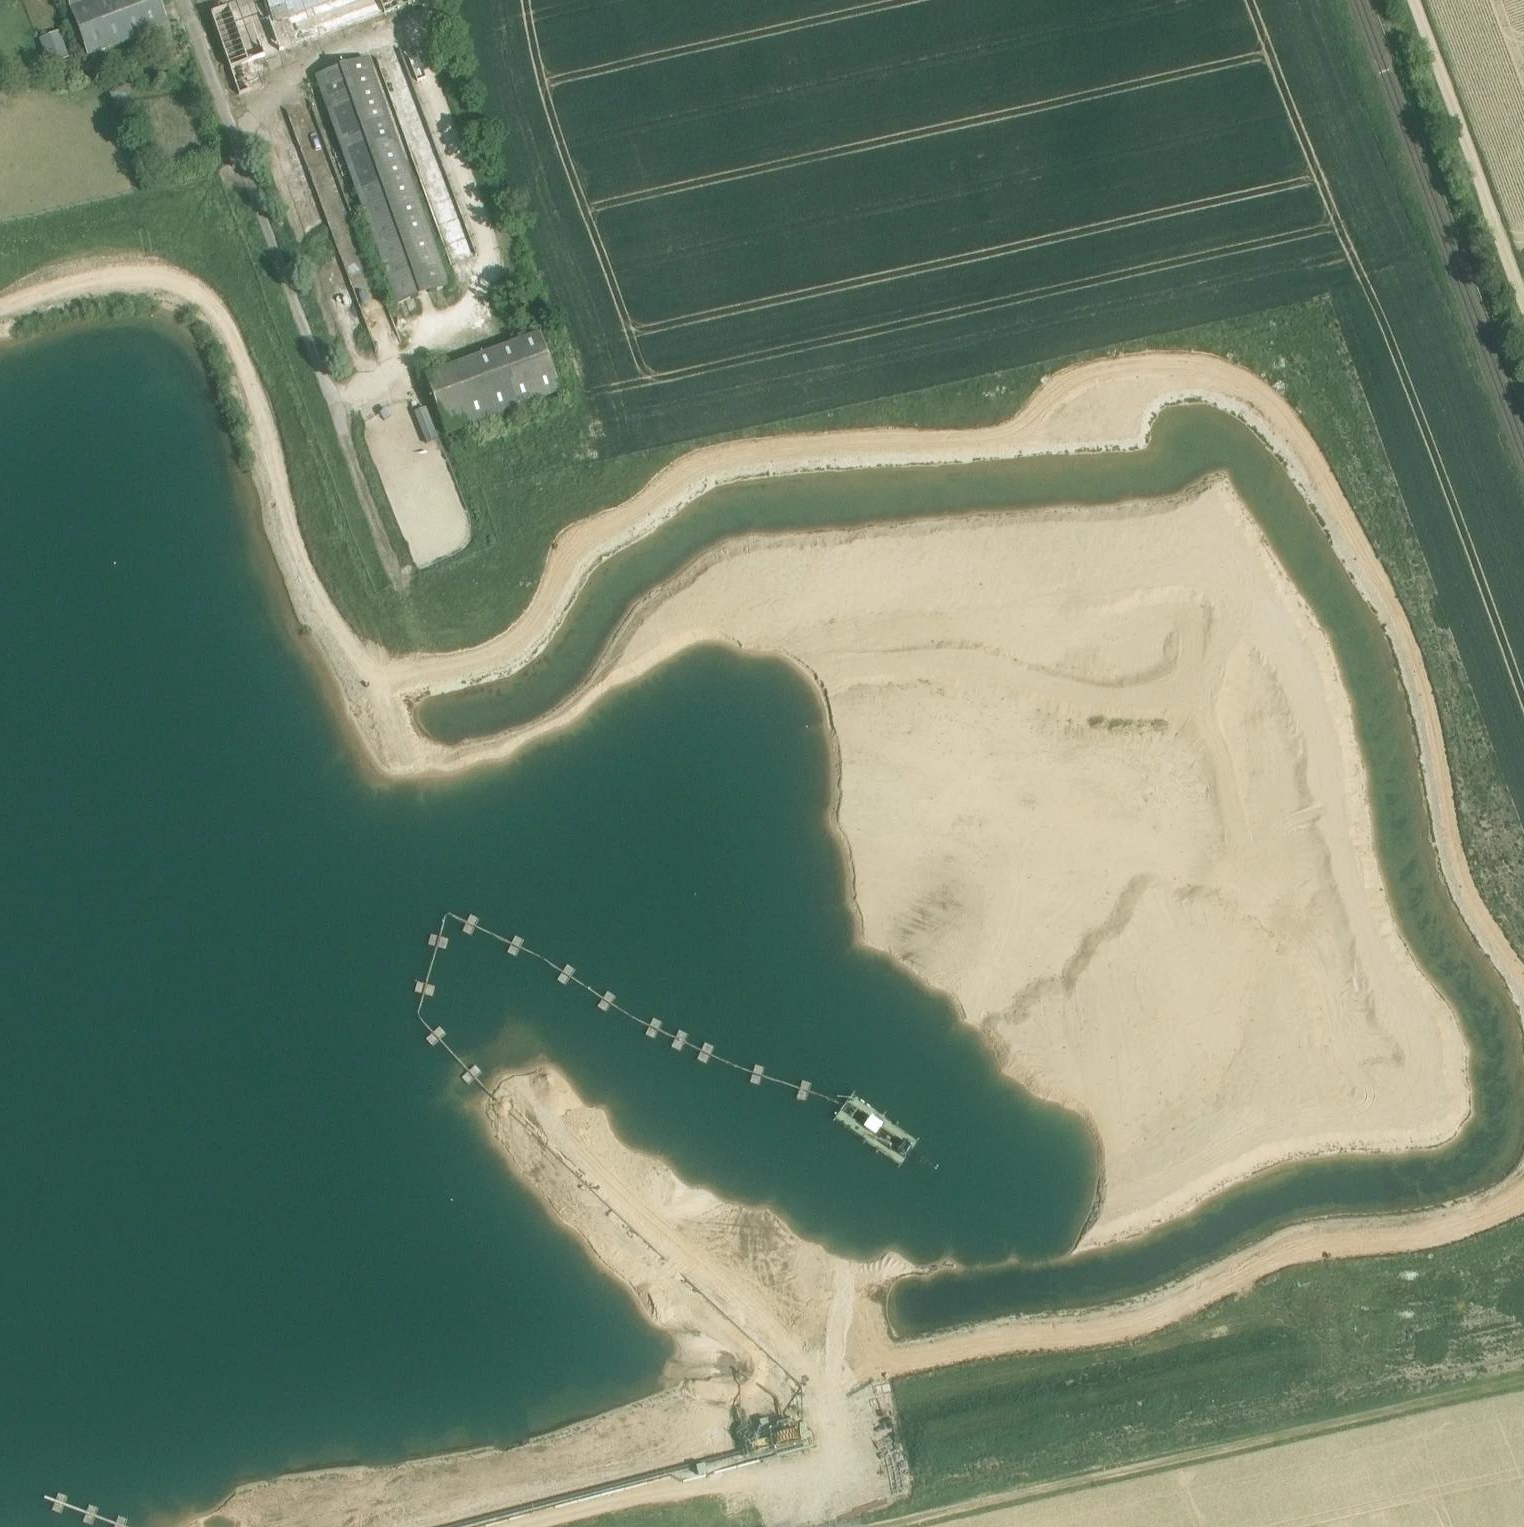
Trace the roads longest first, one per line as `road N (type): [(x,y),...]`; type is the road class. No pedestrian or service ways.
road 1 (track): [(183,0),(399,585)]
road 2 (track): [(1523,302),(1413,0)]

